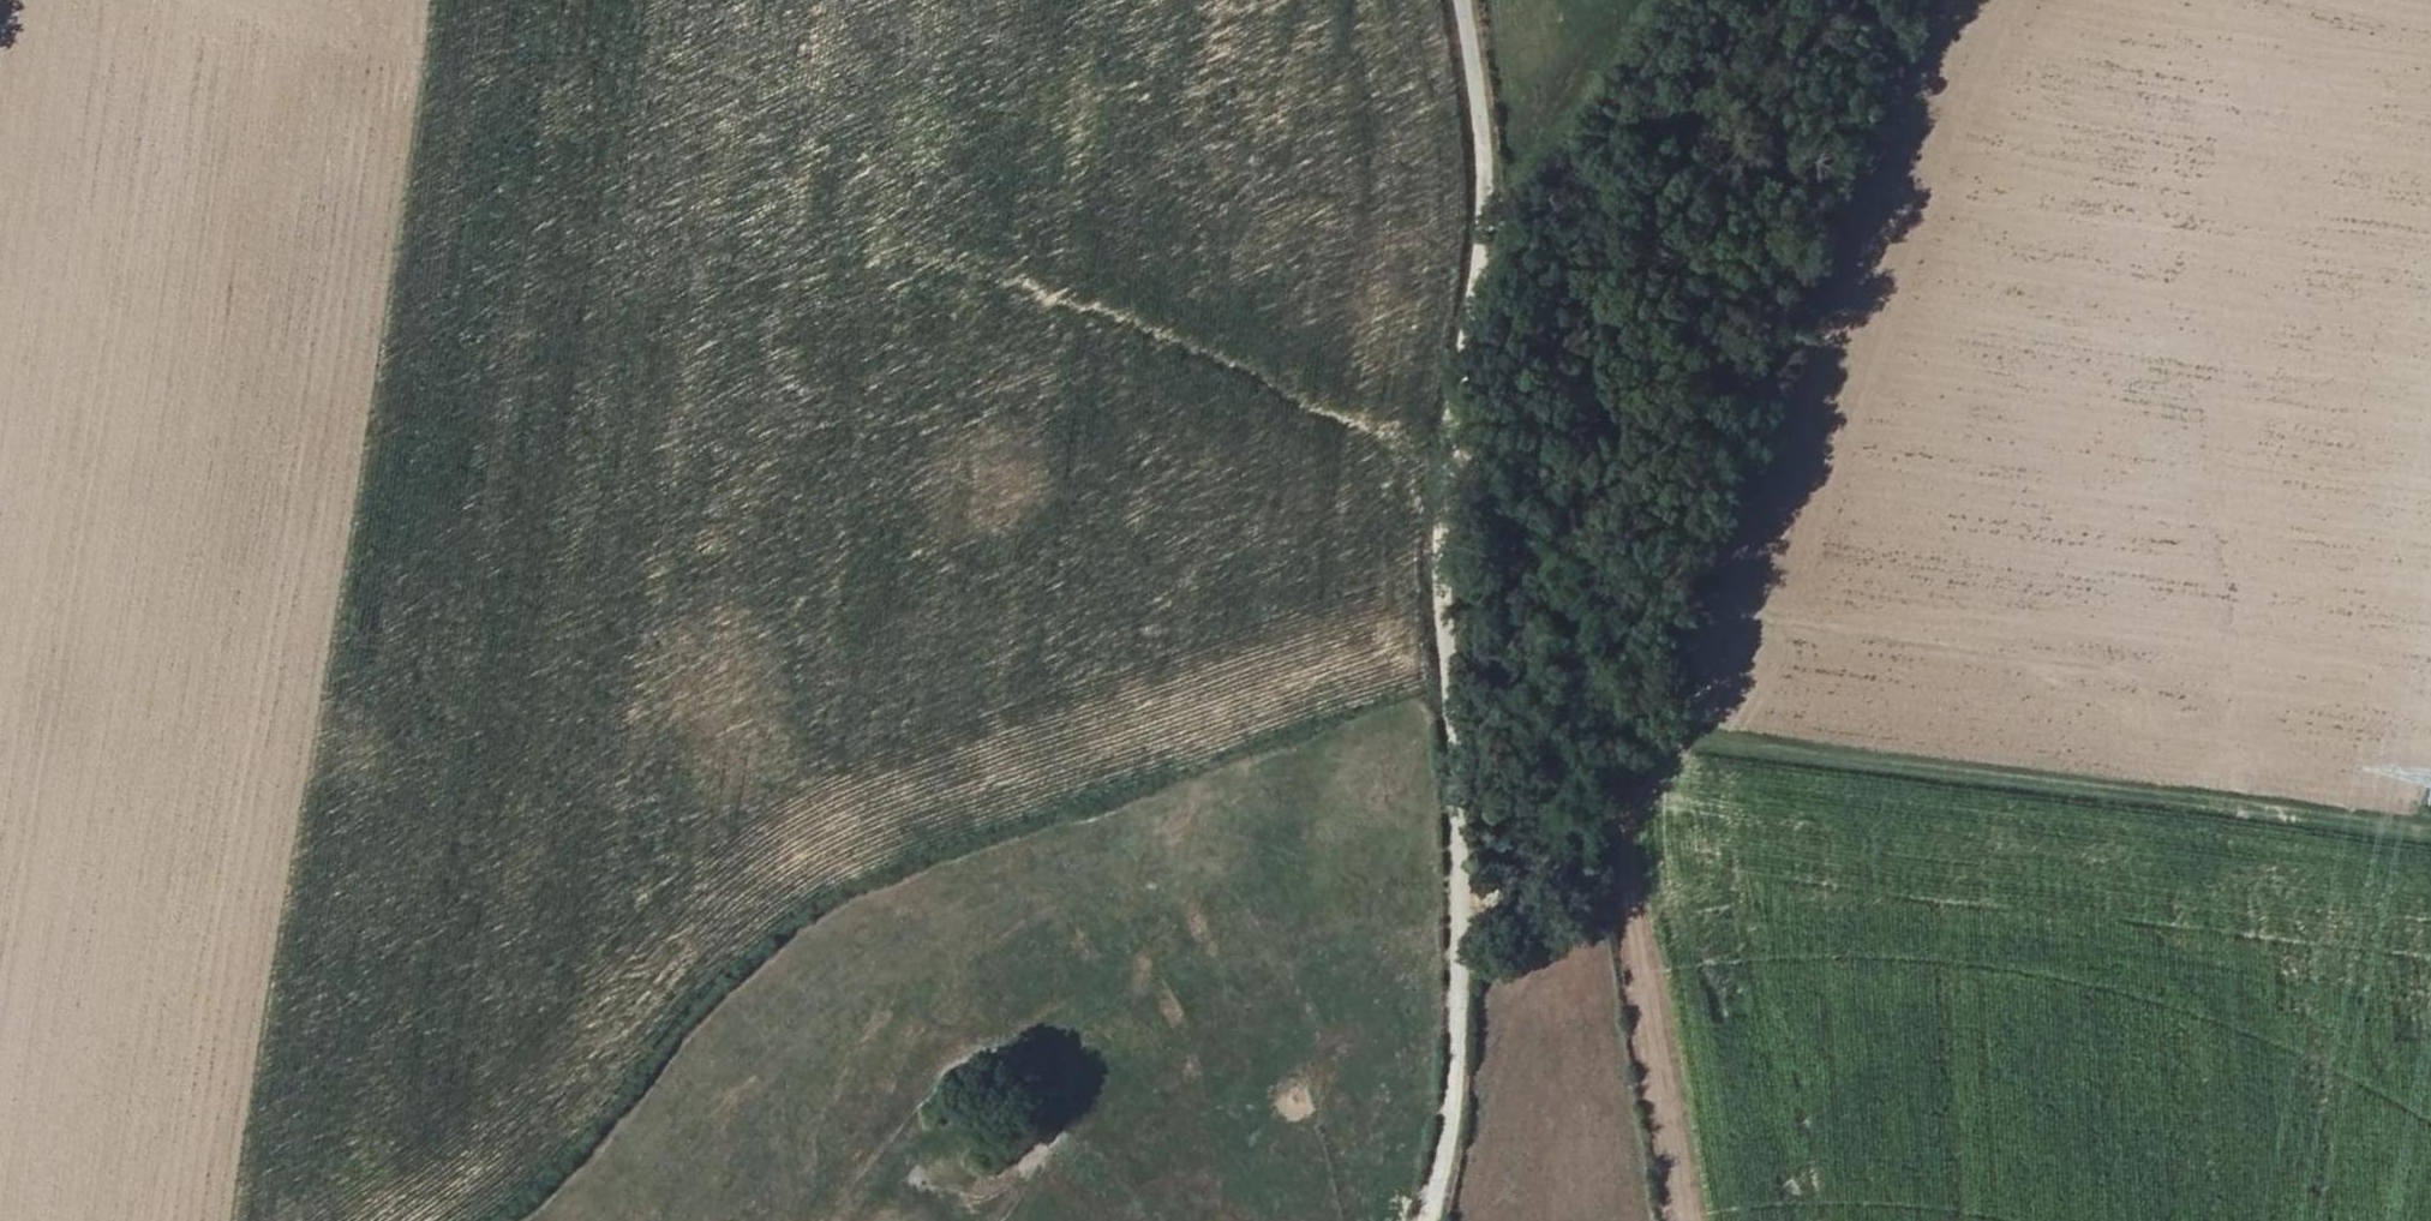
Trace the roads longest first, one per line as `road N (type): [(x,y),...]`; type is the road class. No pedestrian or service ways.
road 1 (unclassified): [(1450,0),(1489,227),(1440,647),(1462,1039),(1421,1220)]

